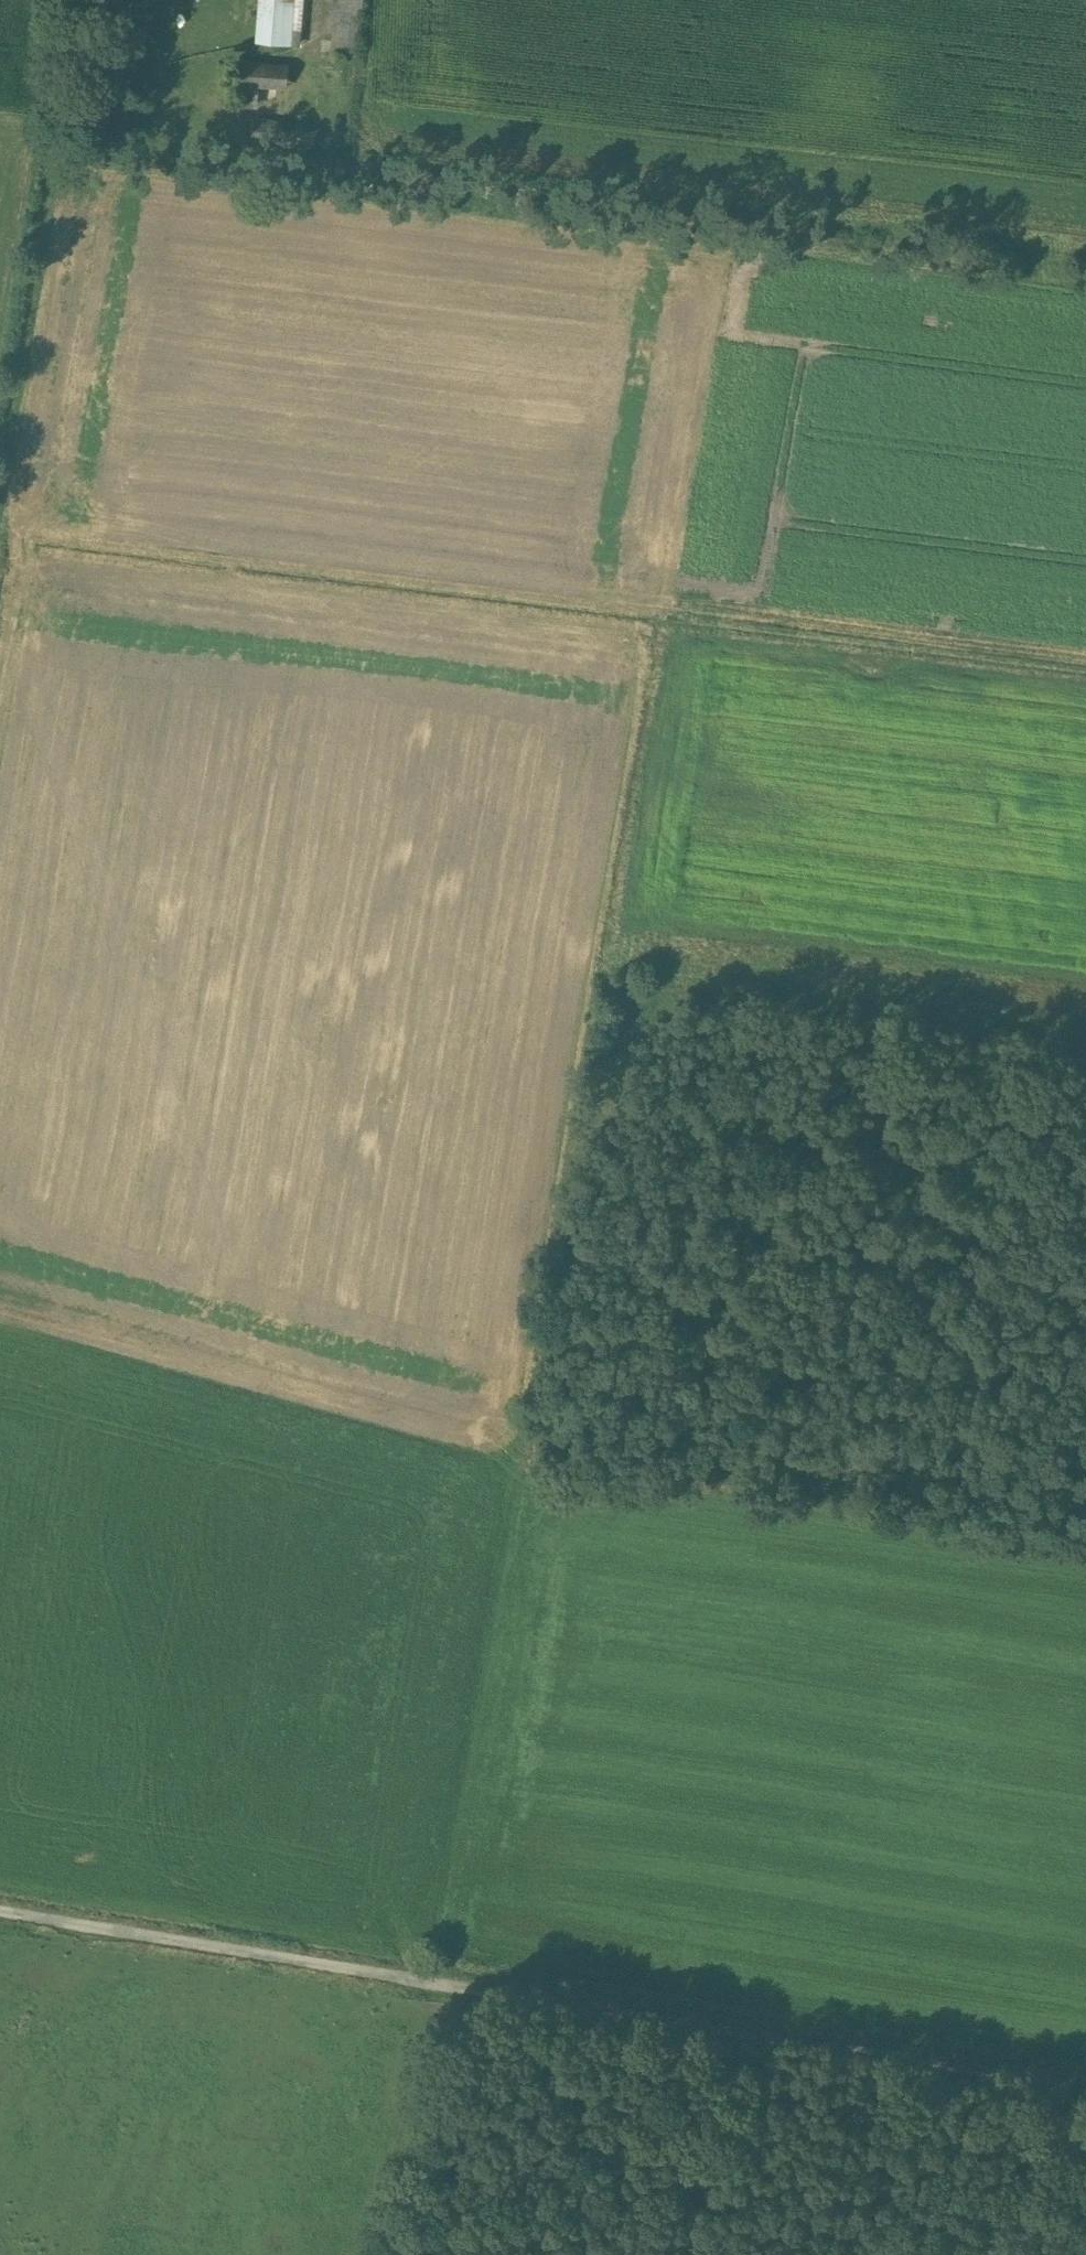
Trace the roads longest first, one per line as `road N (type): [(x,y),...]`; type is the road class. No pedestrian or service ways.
road 1 (track): [(1085,2088),(0,1909)]
road 2 (track): [(83,0),(0,488)]

